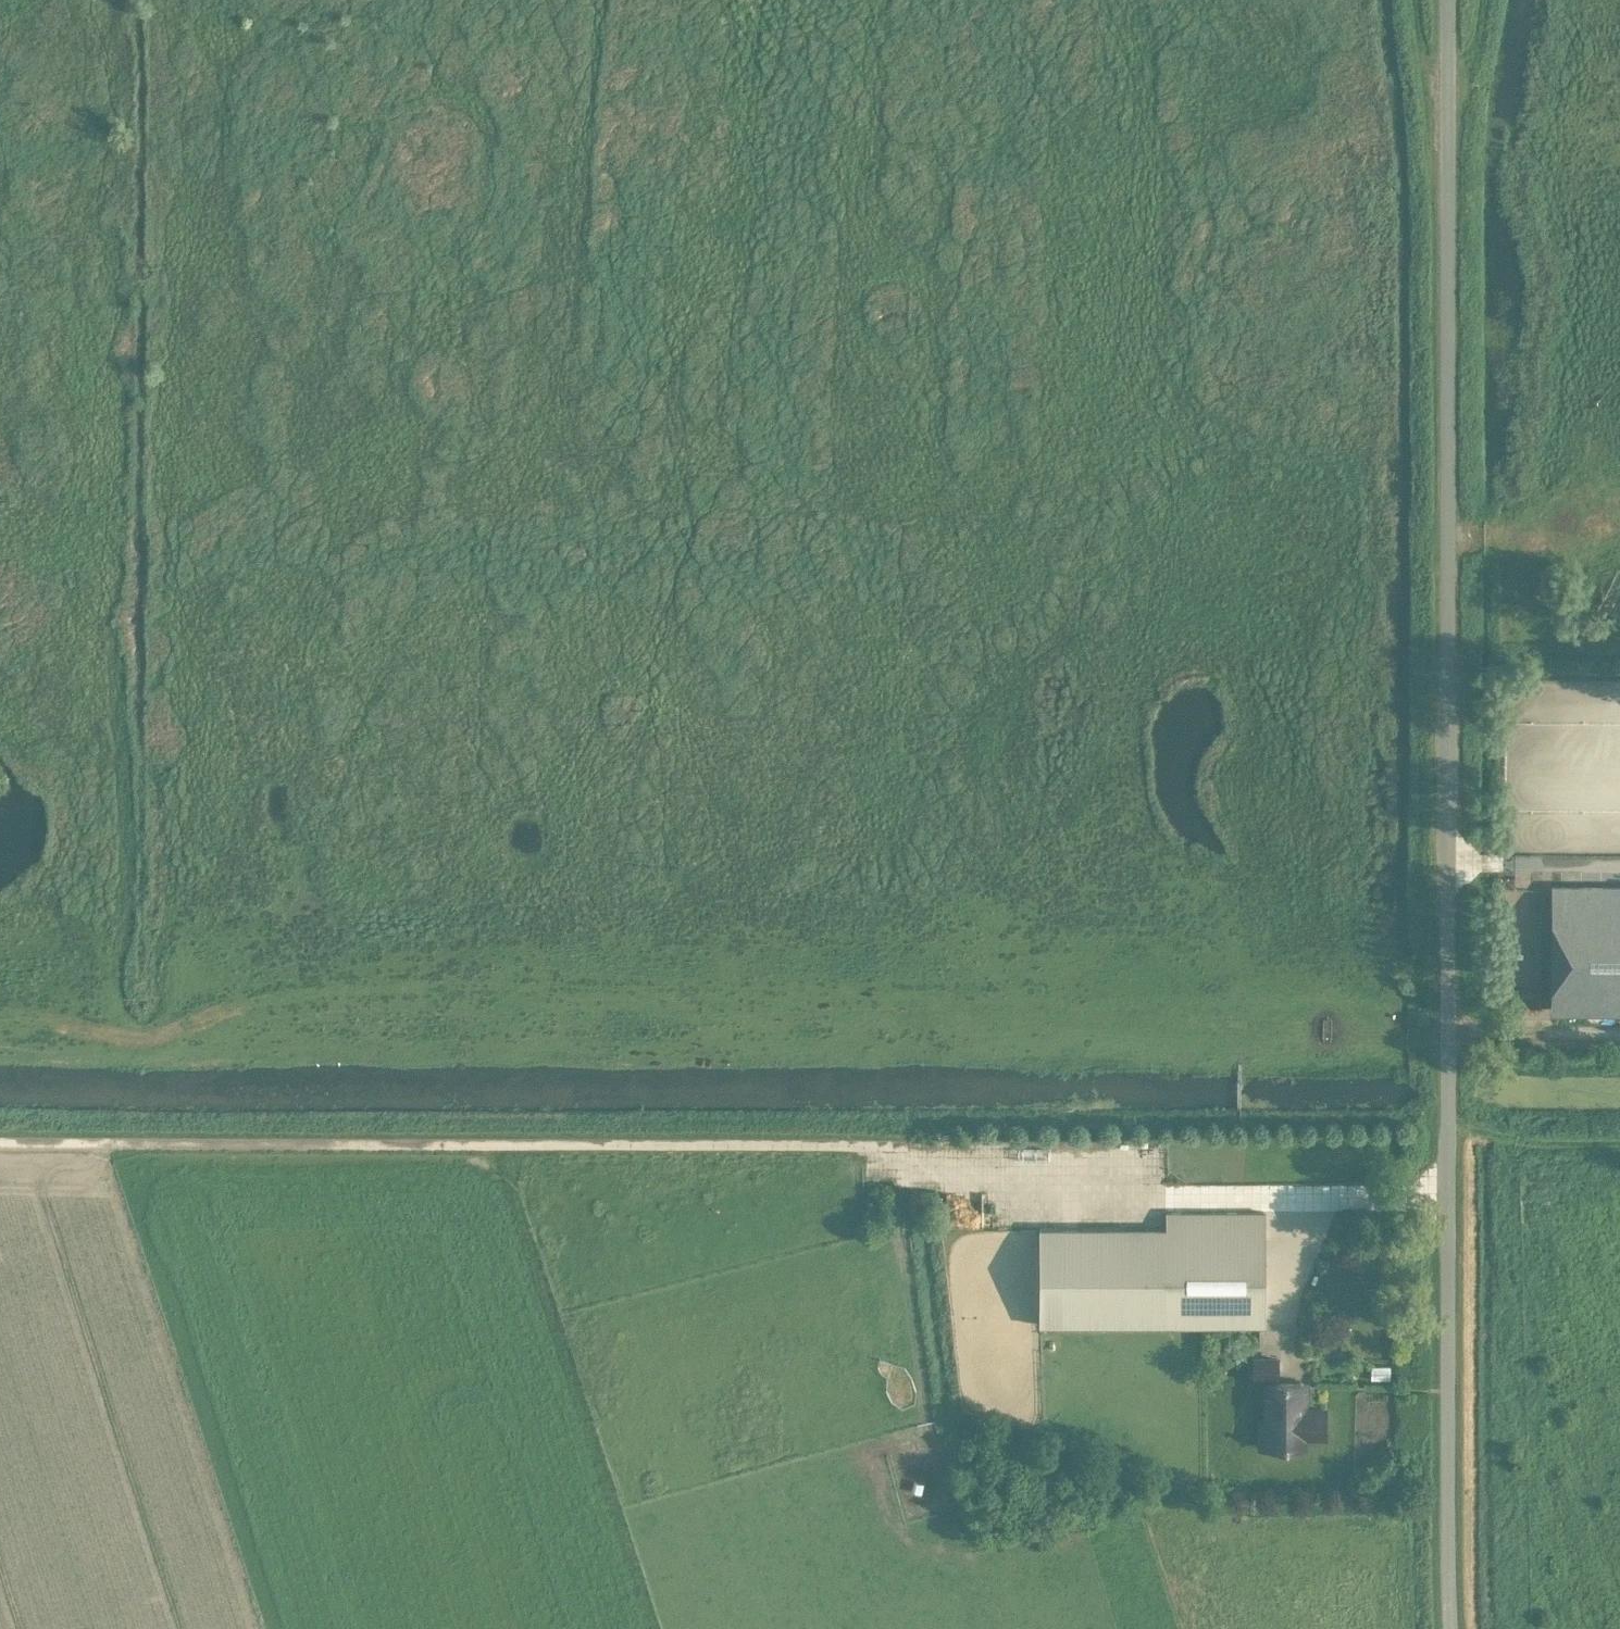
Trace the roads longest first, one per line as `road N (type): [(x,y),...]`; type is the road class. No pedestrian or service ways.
road 1 (unclassified): [(1448,1628),(1446,0)]
road 2 (track): [(1483,0),(1467,107),(1446,135),(1419,52),(1414,0)]
road 3 (track): [(1619,1032),(1409,1035)]
road 4 (track): [(1446,1122),(1517,1139),(1619,1138)]

